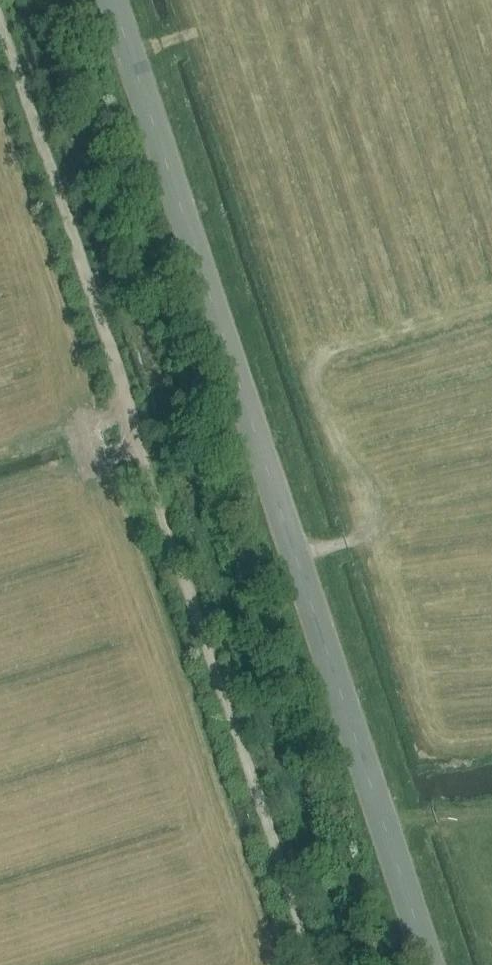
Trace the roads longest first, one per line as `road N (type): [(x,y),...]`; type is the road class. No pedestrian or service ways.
road 1 (unclassified): [(432,964),(115,0)]
road 2 (track): [(0,33),(307,964)]

